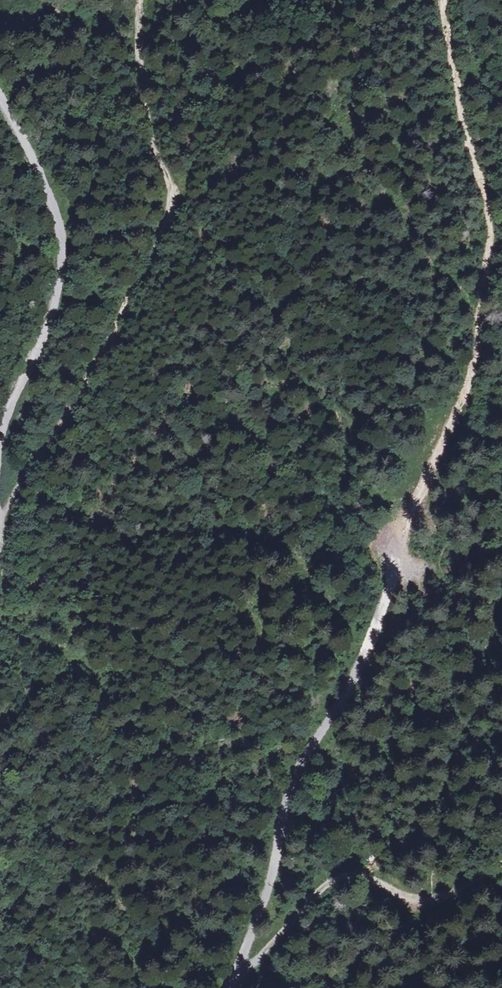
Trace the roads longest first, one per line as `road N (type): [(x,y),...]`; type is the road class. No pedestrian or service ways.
road 1 (track): [(239,968),(293,771),(334,714),(366,644),(407,505),(475,368),(475,295),(489,212),(443,0)]
road 2 (track): [(140,0),(138,69),(174,200),(116,337),(0,524)]
road 3 (track): [(0,100),(46,184),(62,239),(54,307),(0,437)]
road 4 (track): [(239,968),(326,882),(354,874),(428,899),(501,864)]

